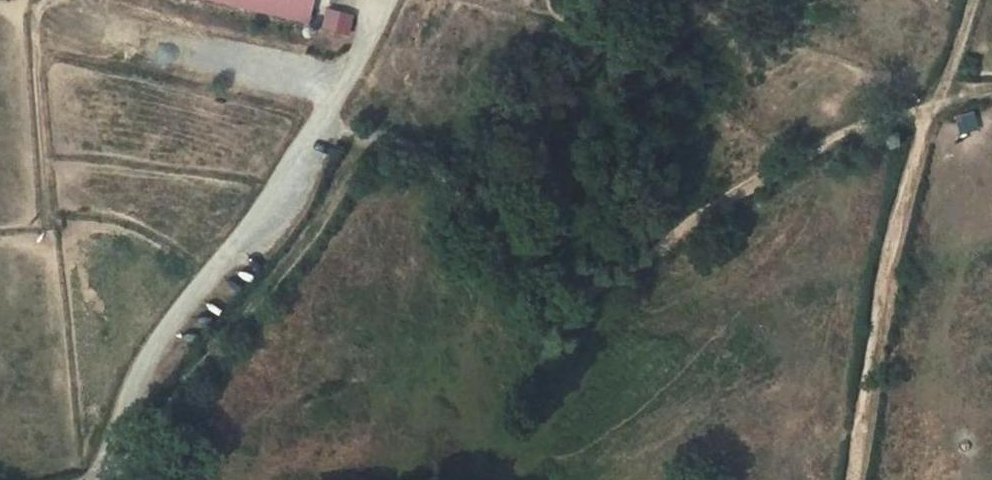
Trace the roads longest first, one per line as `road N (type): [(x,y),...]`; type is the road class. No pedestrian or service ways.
road 1 (track): [(935,105),(867,122),(670,266),(599,291),(517,248),(455,180),(404,140),(366,158),(298,235),(151,441),(83,479)]
road 2 (residential): [(38,479),(96,456),(291,178),(385,0)]
road 3 (track): [(854,479),(889,262),(935,105)]

